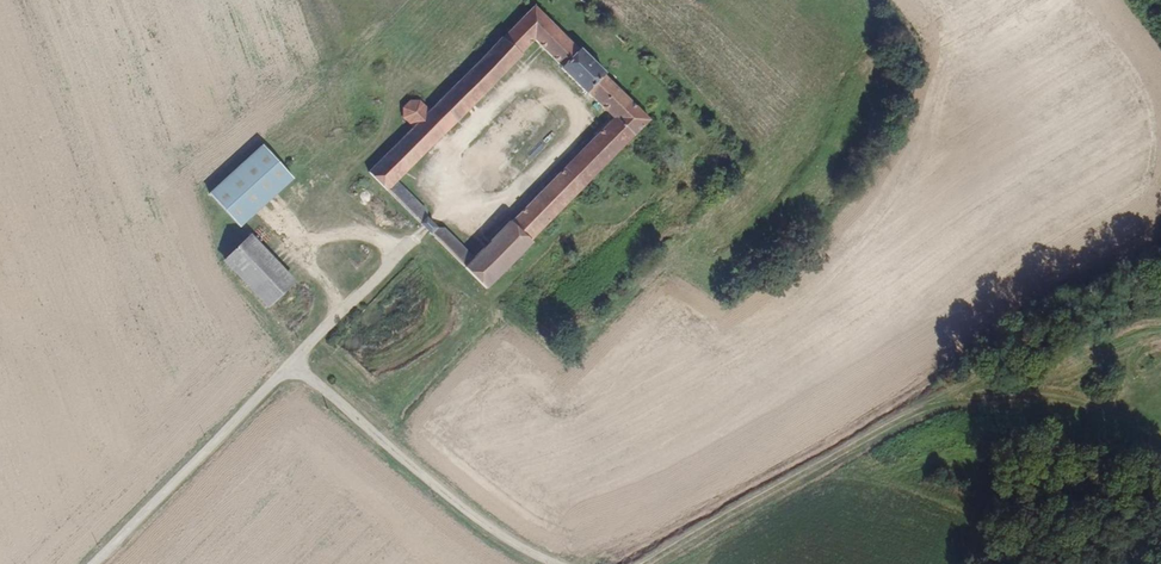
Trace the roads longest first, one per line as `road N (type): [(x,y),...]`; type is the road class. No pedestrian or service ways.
road 1 (track): [(558,563),(480,521),(293,363),(448,204)]
road 2 (track): [(646,563),(922,408)]
road 3 (unclassified): [(293,363),(92,563)]
road 4 (track): [(922,408),(1160,288)]
road 5 (track): [(922,408),(1050,398),(1113,413),(1160,436)]

